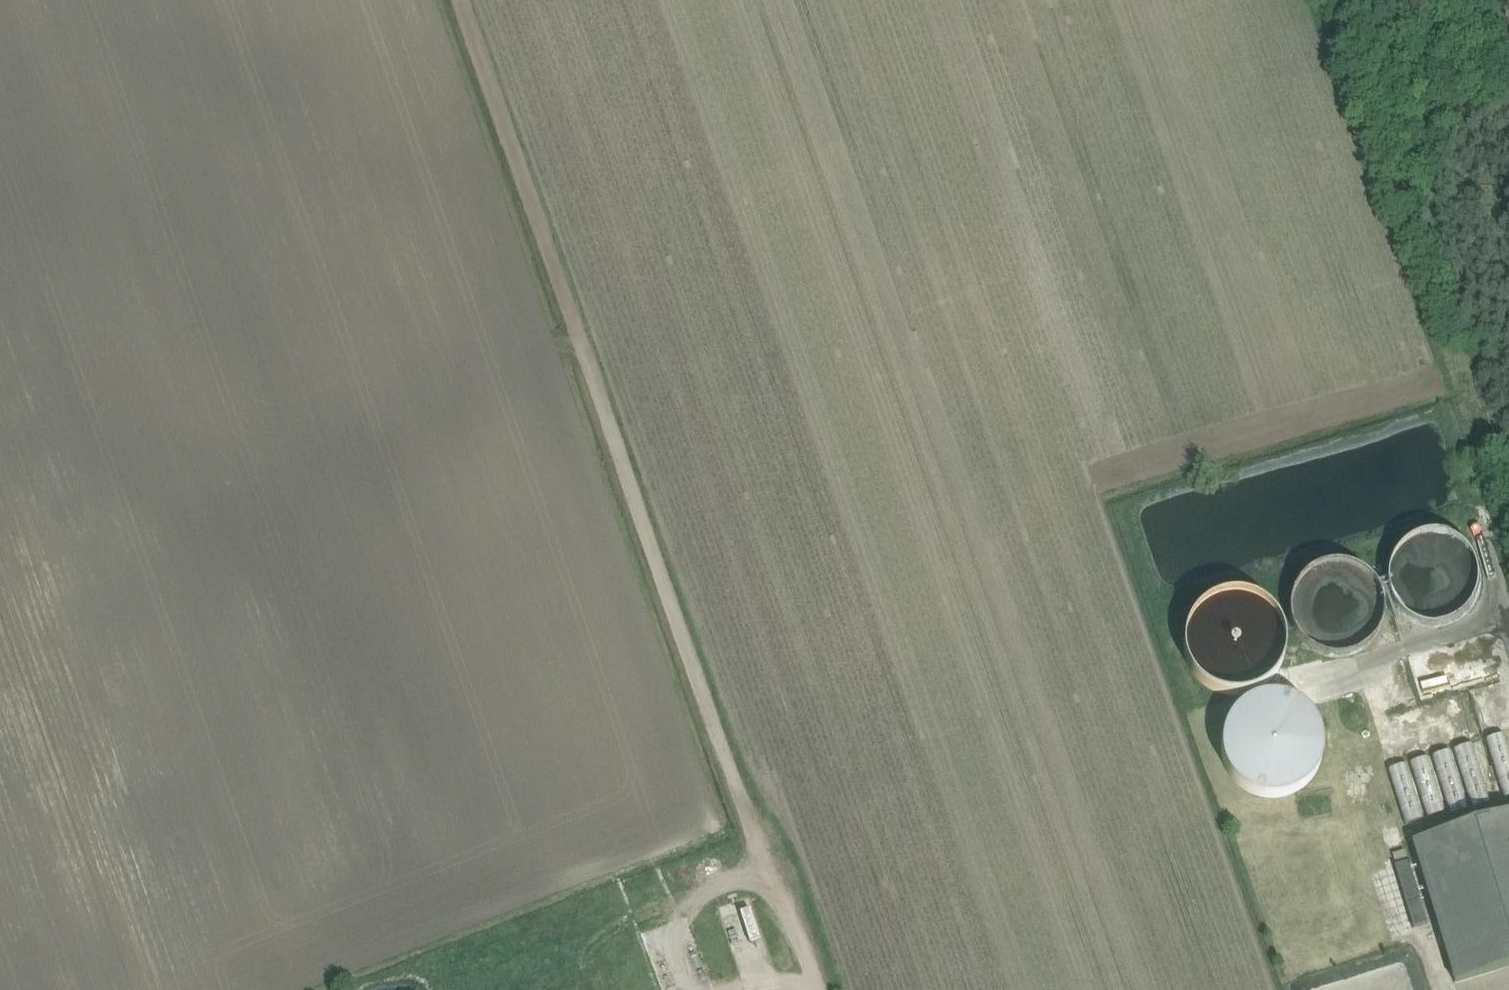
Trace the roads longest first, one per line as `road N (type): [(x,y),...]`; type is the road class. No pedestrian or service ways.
road 1 (track): [(813,989),(468,0)]

